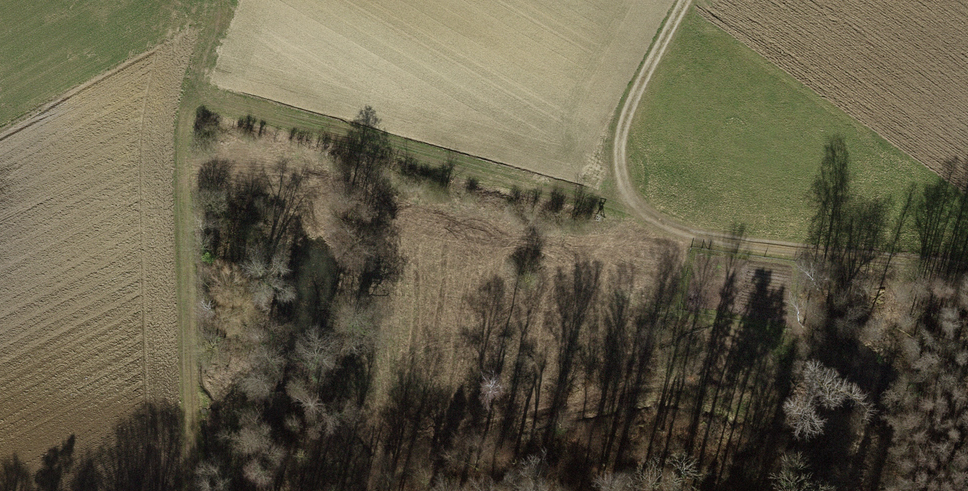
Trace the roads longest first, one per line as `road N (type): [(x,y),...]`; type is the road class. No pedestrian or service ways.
road 1 (track): [(686,0),(623,117),(618,156),(625,189),(642,210),(667,227),(967,265)]
road 2 (track): [(194,93),(642,210)]
road 3 (track): [(190,490),(185,127),(194,93)]

